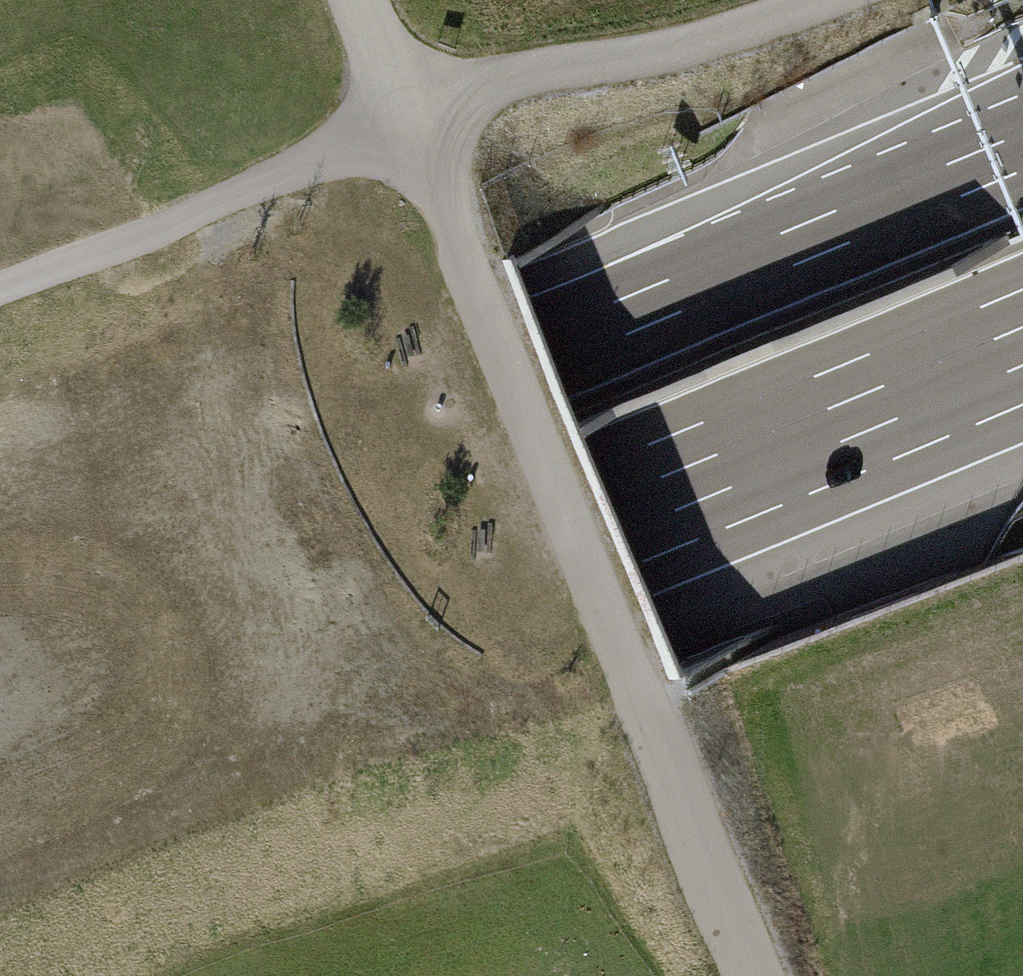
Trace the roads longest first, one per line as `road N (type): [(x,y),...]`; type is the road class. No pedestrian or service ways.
road 1 (motorway): [(0,745),(1022,326)]
road 2 (motorway): [(1022,151),(551,347),(0,541)]
road 3 (unclassified): [(761,975),(364,0)]
road 4 (track): [(0,291),(483,87),(679,48),(821,0)]

